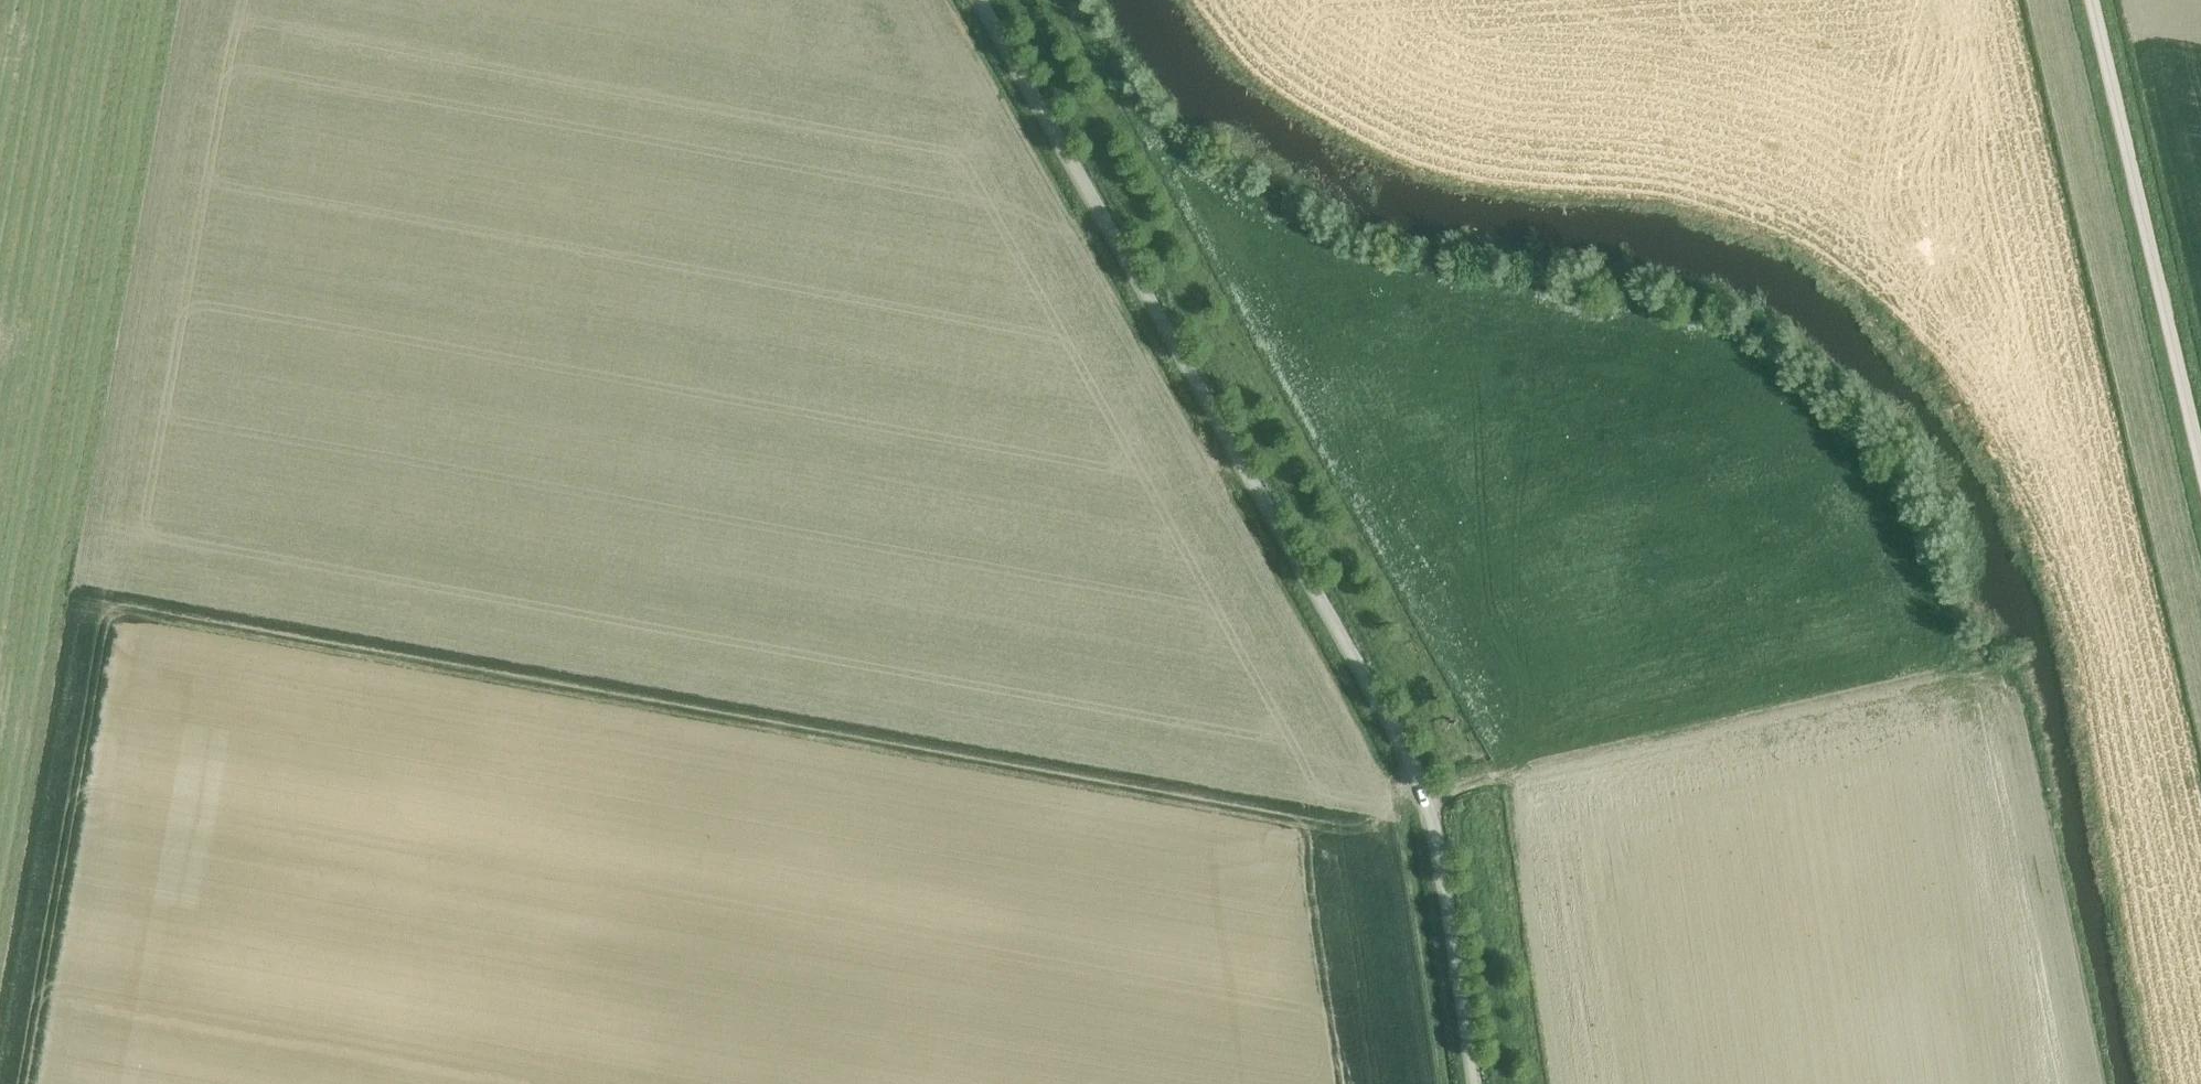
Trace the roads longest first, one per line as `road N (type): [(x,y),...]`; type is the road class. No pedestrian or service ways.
road 1 (unclassified): [(1474,1083),(1434,829),(1407,754),(979,0)]
road 2 (unclassified): [(2200,467),(2091,0)]

